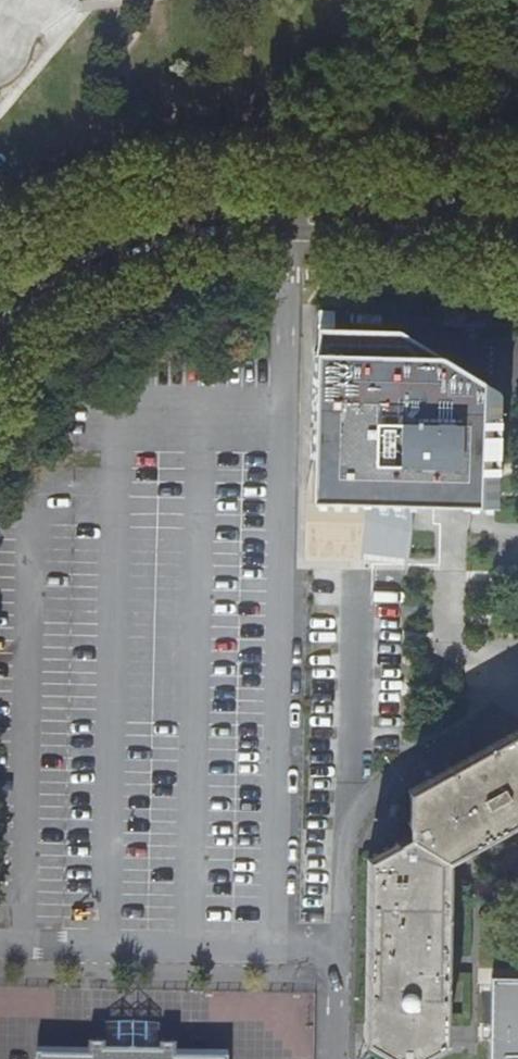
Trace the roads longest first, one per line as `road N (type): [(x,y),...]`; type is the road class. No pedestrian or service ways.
road 1 (tertiary): [(517,214),(287,210),(169,220),(44,281),(0,323)]

